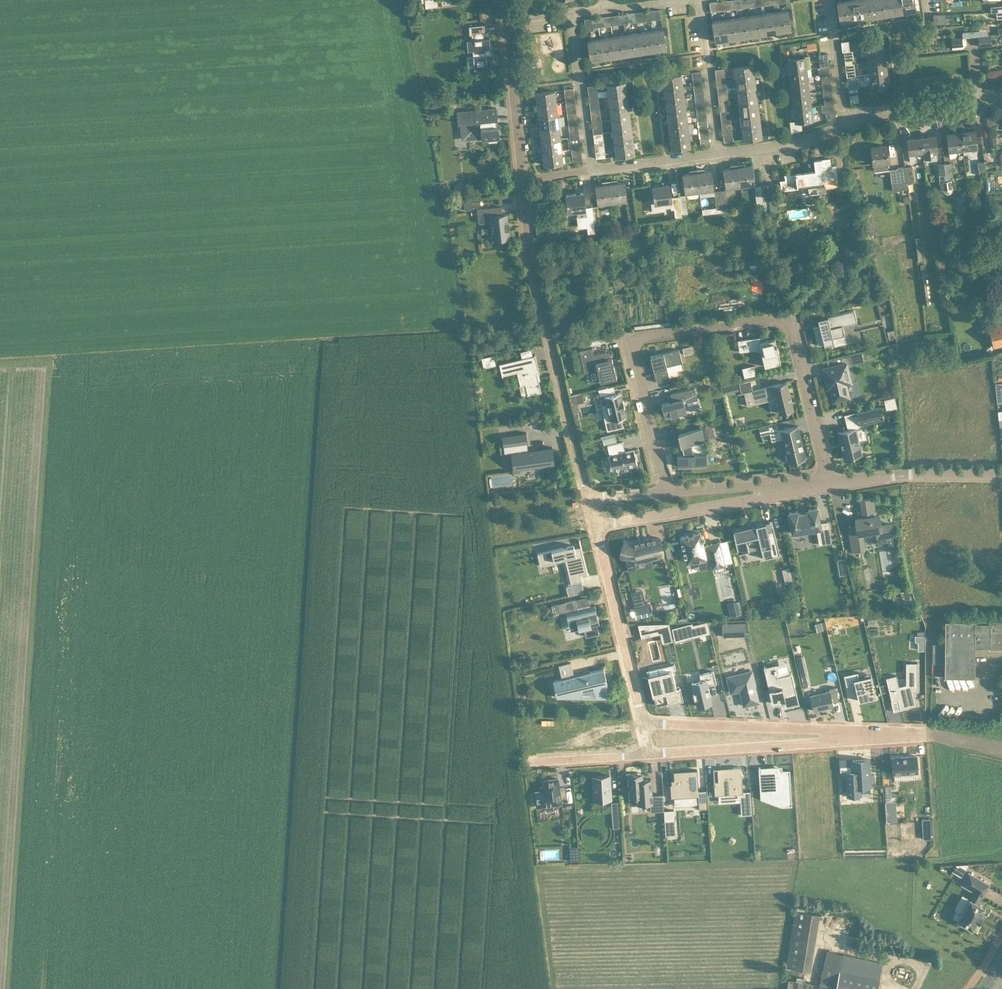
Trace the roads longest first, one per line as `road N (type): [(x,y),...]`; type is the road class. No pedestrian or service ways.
road 1 (unclassified): [(668,492),(634,344),(647,335),(773,318),(788,326),(827,483)]
road 2 (residential): [(589,499),(531,254),(523,180)]
road 3 (residential): [(651,734),(927,737)]
road 4 (residential): [(596,525),(827,483)]
road 5 (residential): [(523,180),(507,24),(571,13)]
road 6 (residential): [(651,734),(596,525)]
road 7 (residential): [(827,483),(1001,474)]
road 8 (residential): [(827,483),(668,492)]
road 9 (residential): [(591,170),(571,13)]
road 10 (unclassified): [(845,125),(1001,99)]
road 11 (residential): [(718,153),(699,0)]
road 12 (residential): [(531,762),(641,755),(651,734)]
road 13 (residential): [(718,153),(845,125)]
road 14 (residential): [(591,170),(718,153)]
road 15 (residential): [(845,125),(829,0)]

